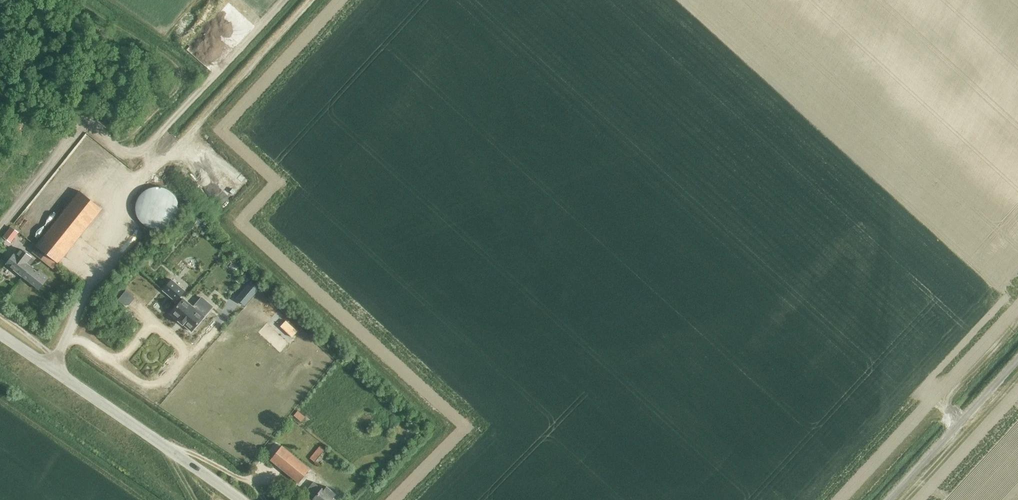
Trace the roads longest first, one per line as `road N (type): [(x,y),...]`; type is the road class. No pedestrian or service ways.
road 1 (track): [(0,229),(77,135),(86,131),(125,154),(142,152),(202,86)]
road 2 (track): [(312,0),(144,182)]
road 3 (unclassified): [(241,499),(60,374)]

